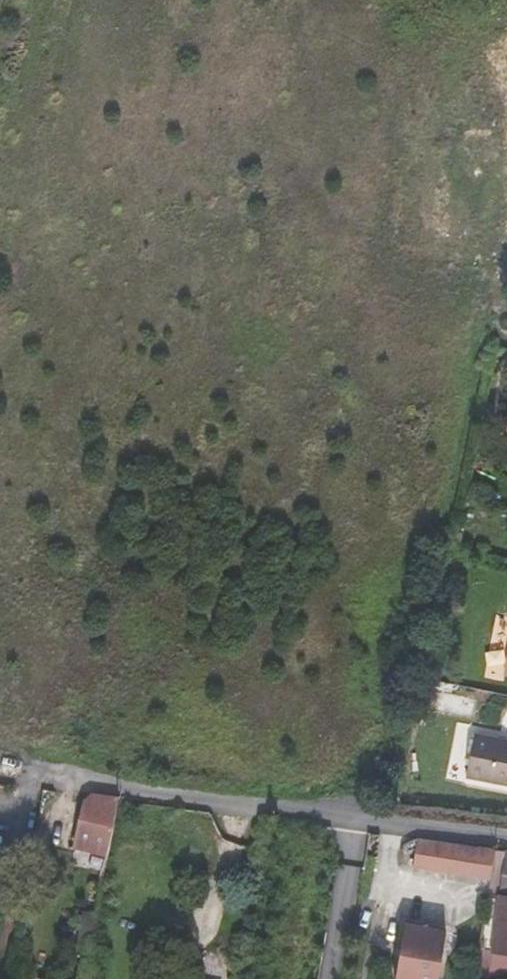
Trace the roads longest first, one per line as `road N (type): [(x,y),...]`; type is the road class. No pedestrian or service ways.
road 1 (residential): [(0,773),(506,839)]

